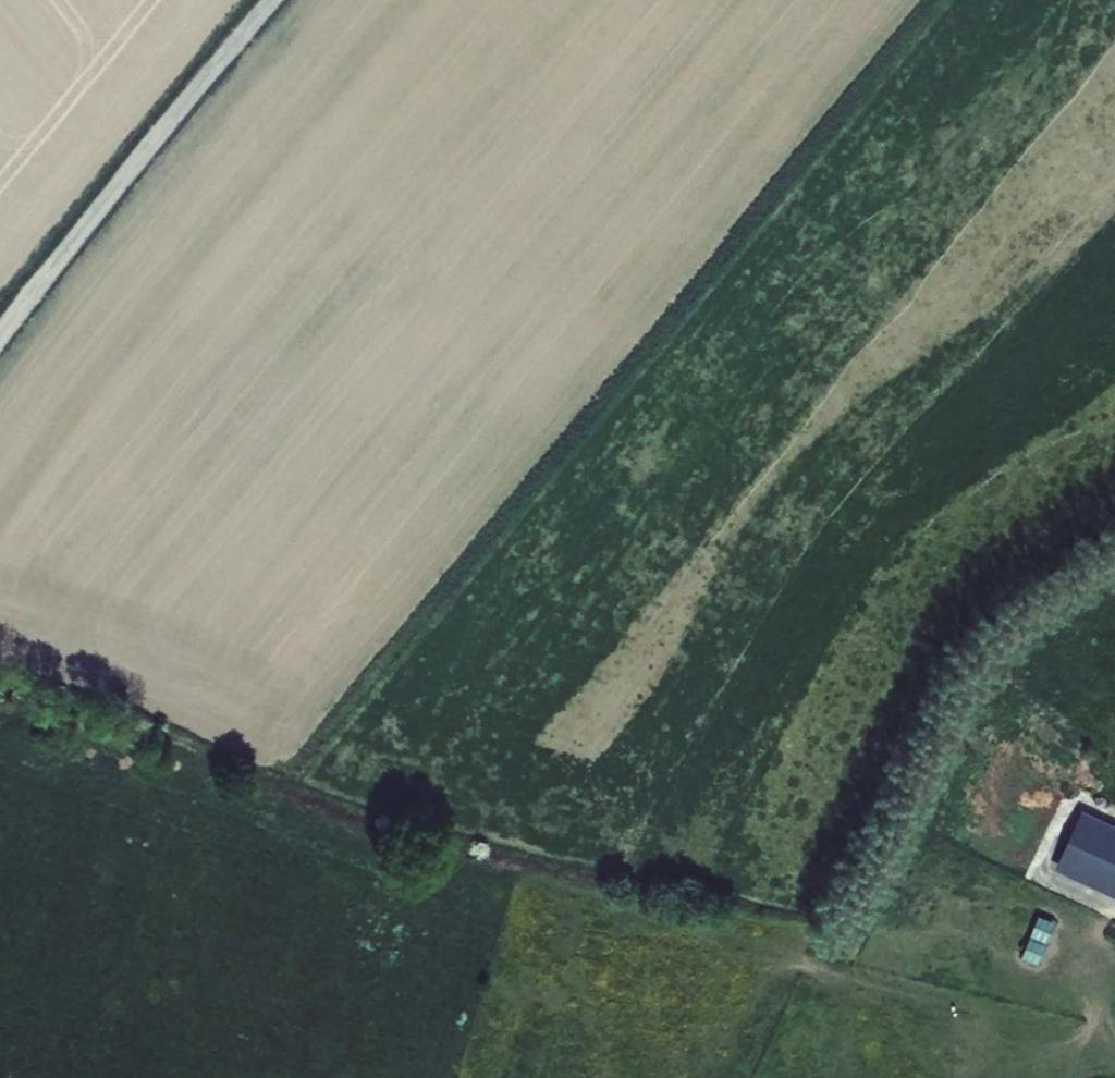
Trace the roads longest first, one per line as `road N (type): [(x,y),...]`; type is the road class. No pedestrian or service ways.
road 1 (unclassified): [(267,0),(137,149),(0,334)]

